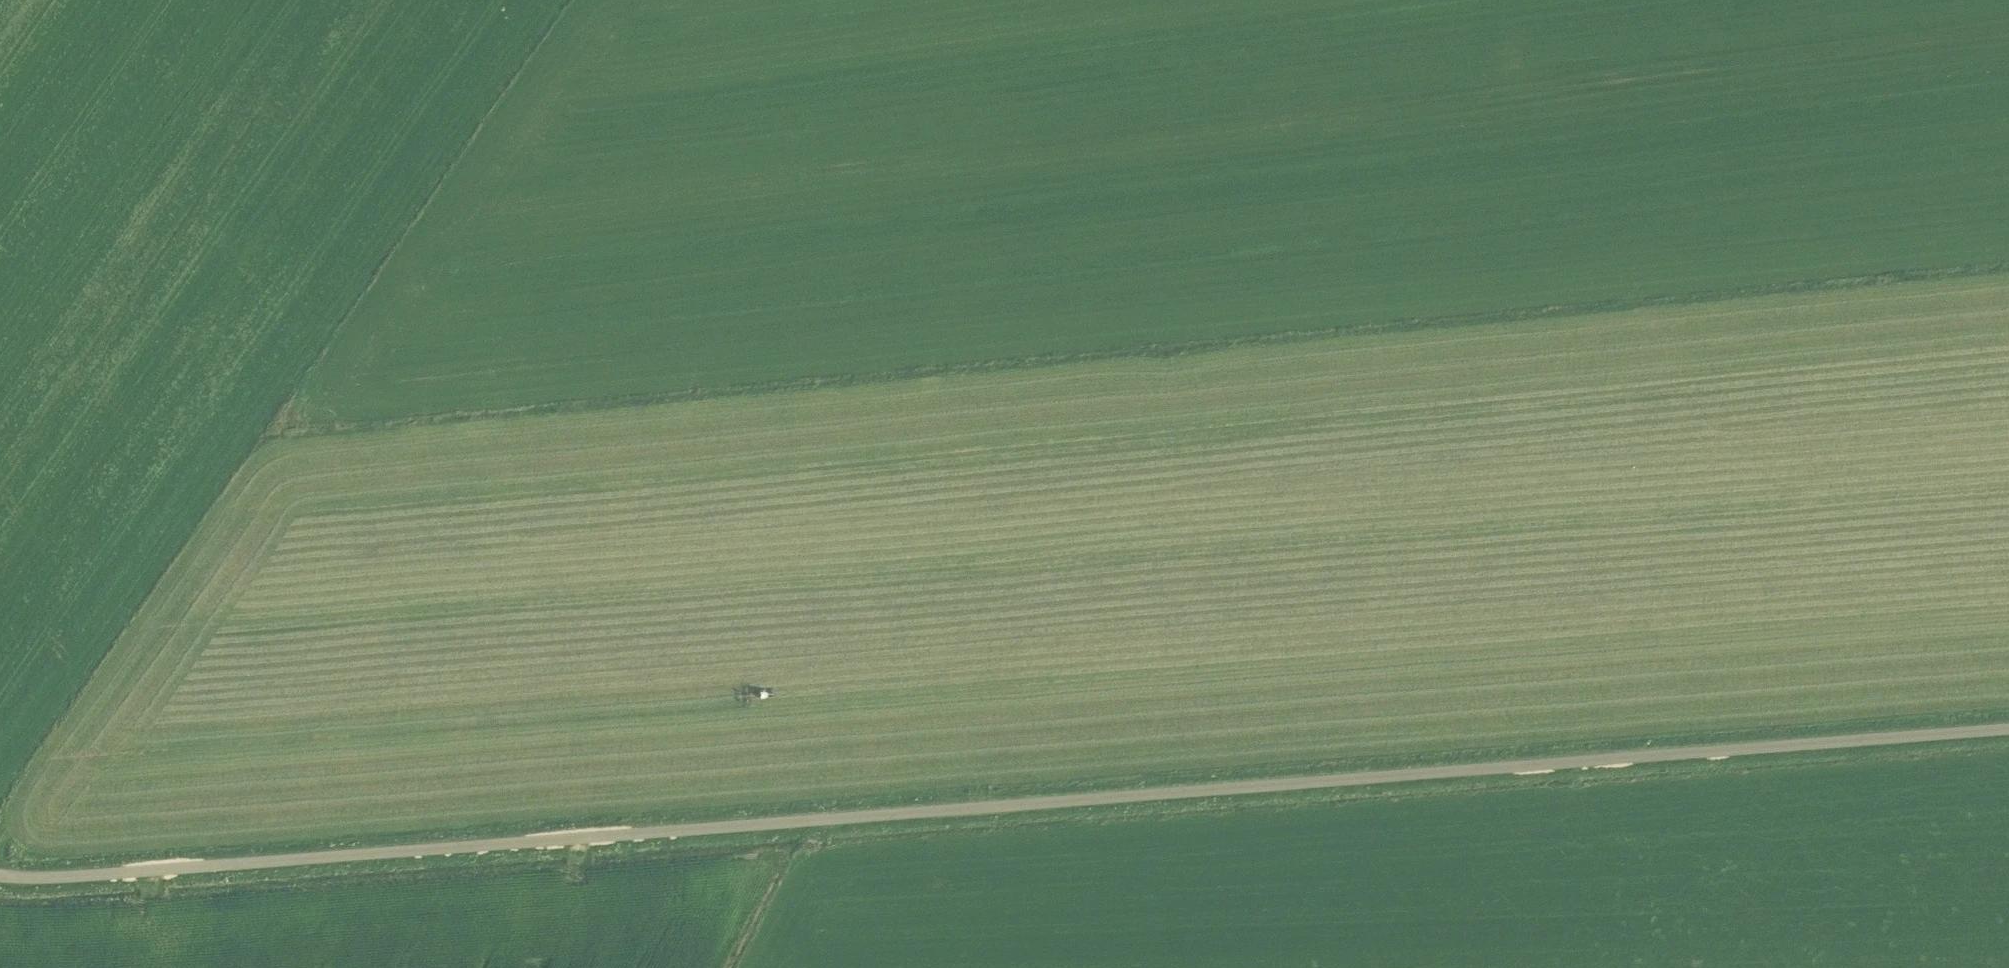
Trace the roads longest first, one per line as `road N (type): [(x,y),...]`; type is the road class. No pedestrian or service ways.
road 1 (unclassified): [(2008,722),(53,874),(0,872)]

